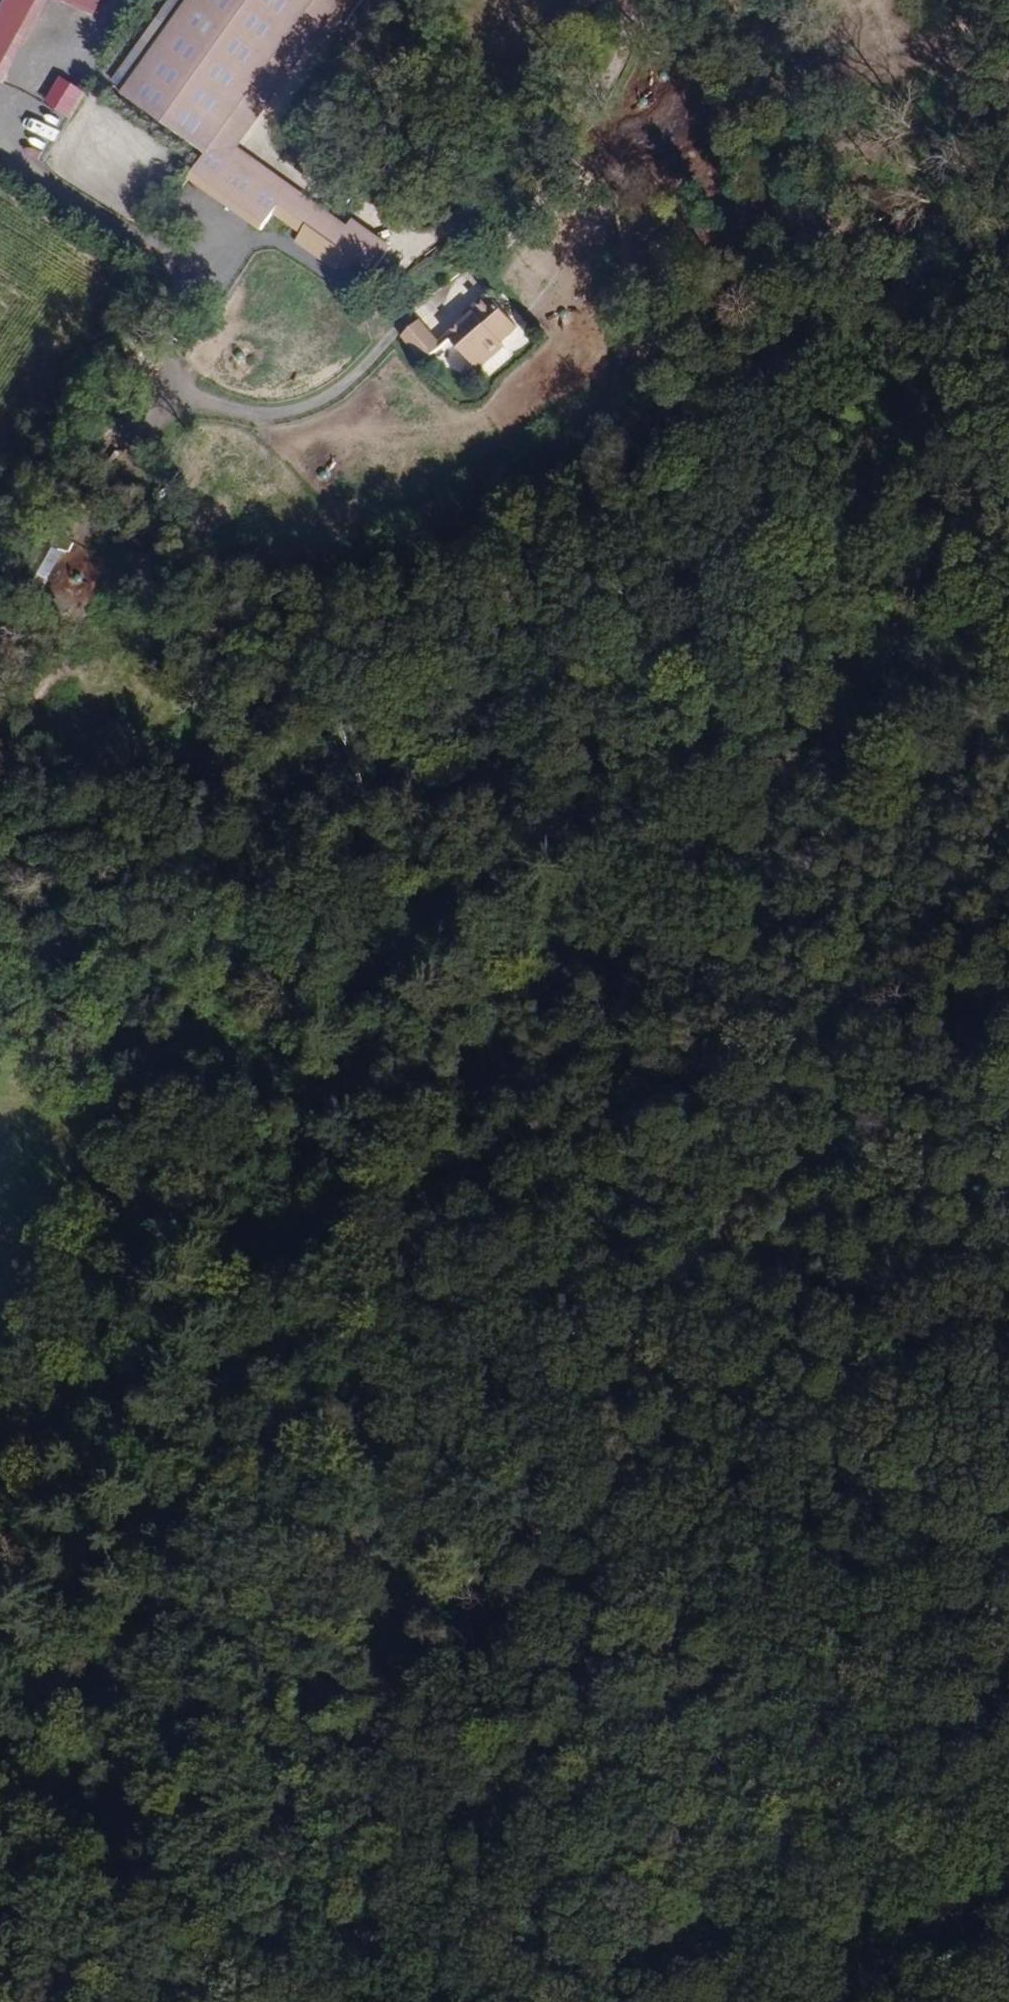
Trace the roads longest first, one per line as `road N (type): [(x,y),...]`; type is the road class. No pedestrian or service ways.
road 1 (track): [(834,2001),(869,1965),(1008,1878)]

